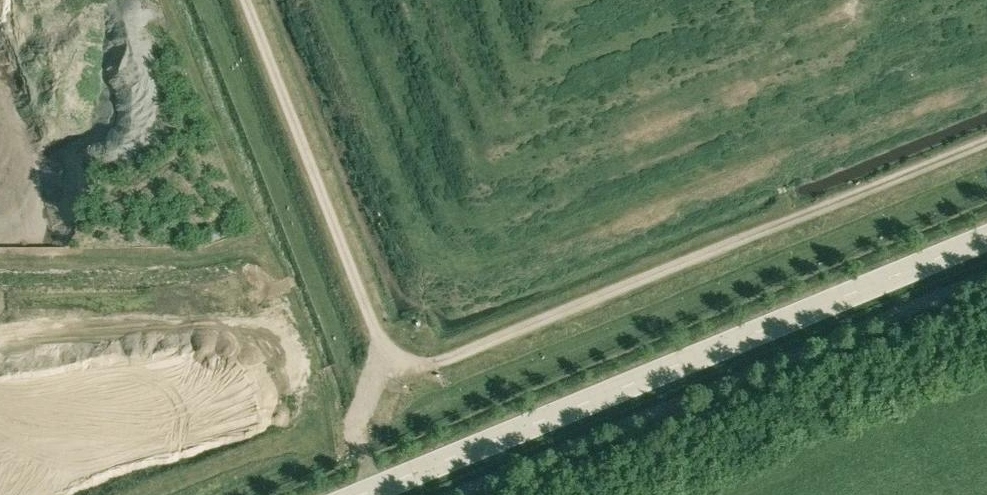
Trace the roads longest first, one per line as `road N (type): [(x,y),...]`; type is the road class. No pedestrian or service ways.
road 1 (track): [(247,0),(378,335),(390,351),(423,364),(986,140)]
road 2 (secondary): [(358,494),(986,238)]

